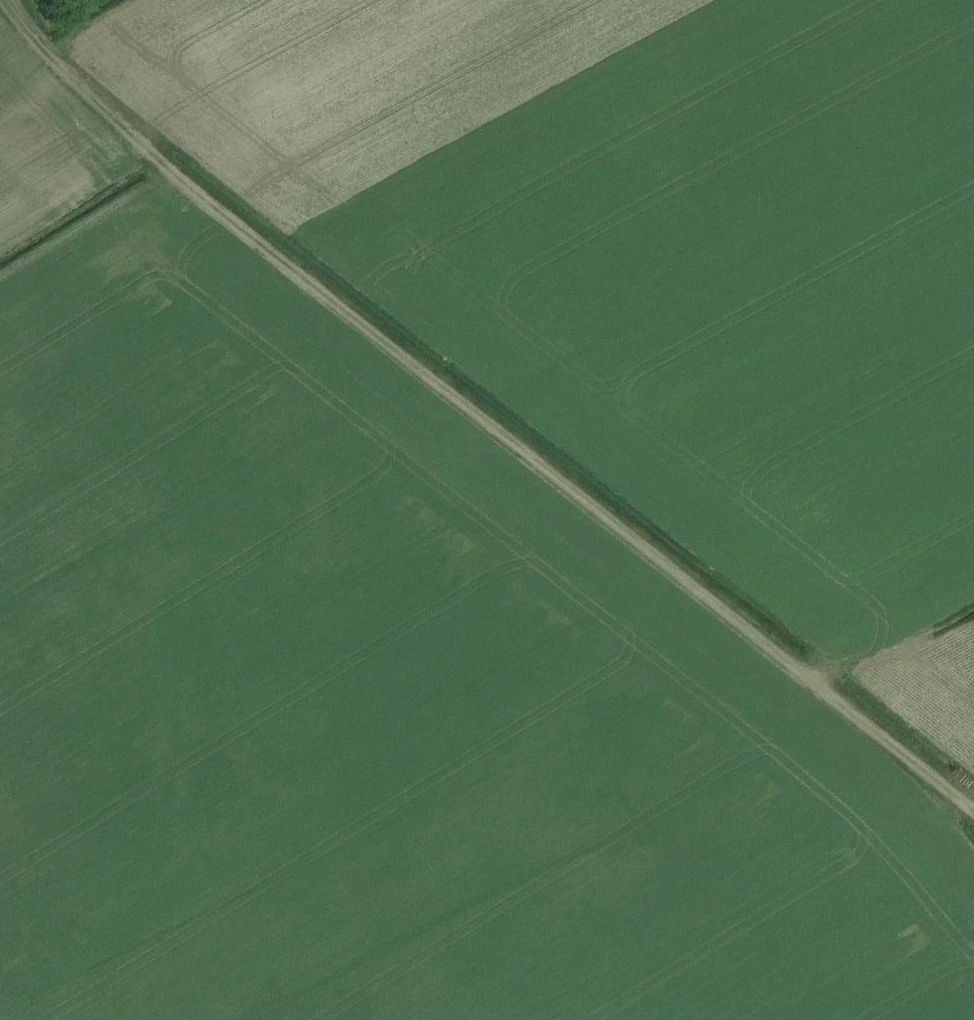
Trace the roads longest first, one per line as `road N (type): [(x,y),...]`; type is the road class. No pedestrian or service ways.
road 1 (track): [(973,814),(820,691)]

